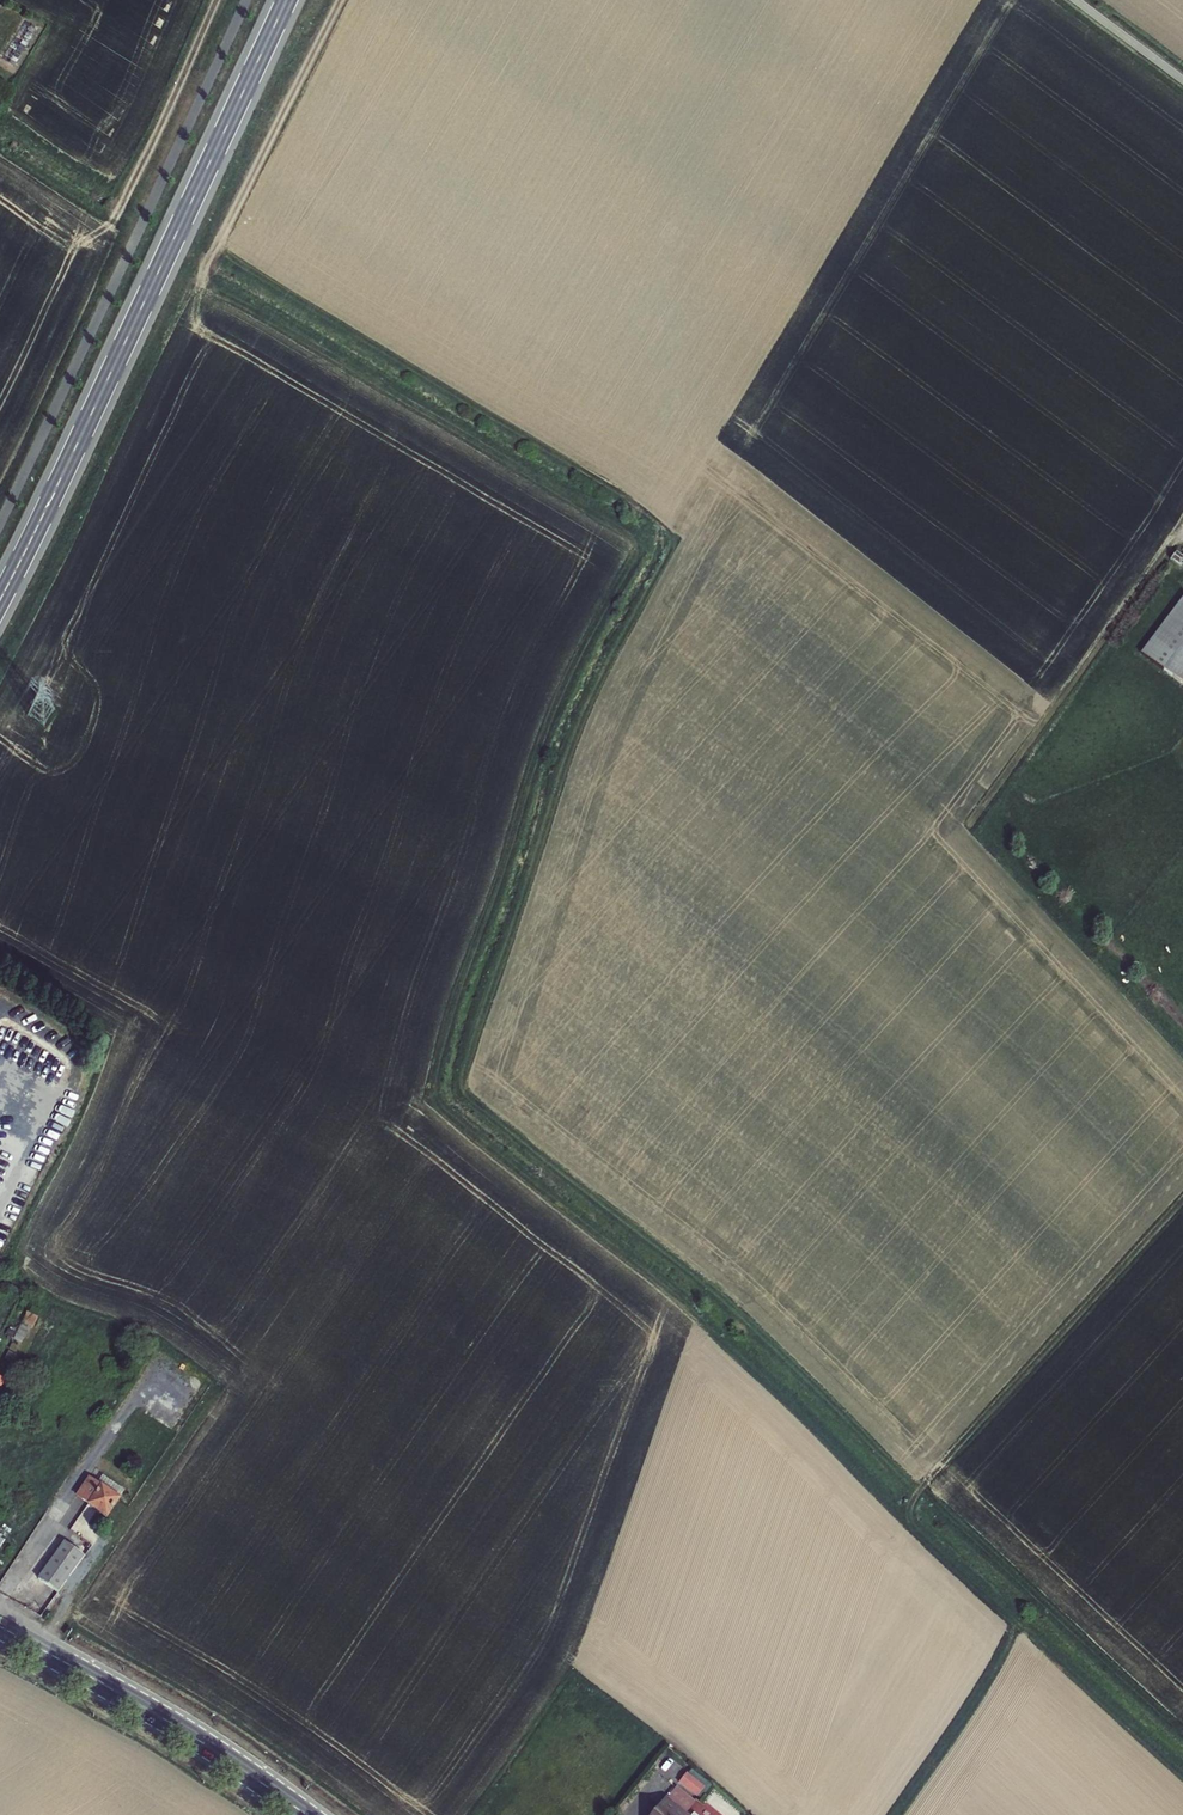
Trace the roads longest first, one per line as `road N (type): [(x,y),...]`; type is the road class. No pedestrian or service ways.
road 1 (primary): [(288,0),(0,598)]
road 2 (primary): [(307,1814),(167,1721),(0,1627)]
road 3 (track): [(339,0),(206,267)]
road 4 (unclassified): [(1182,81),(1076,0)]

